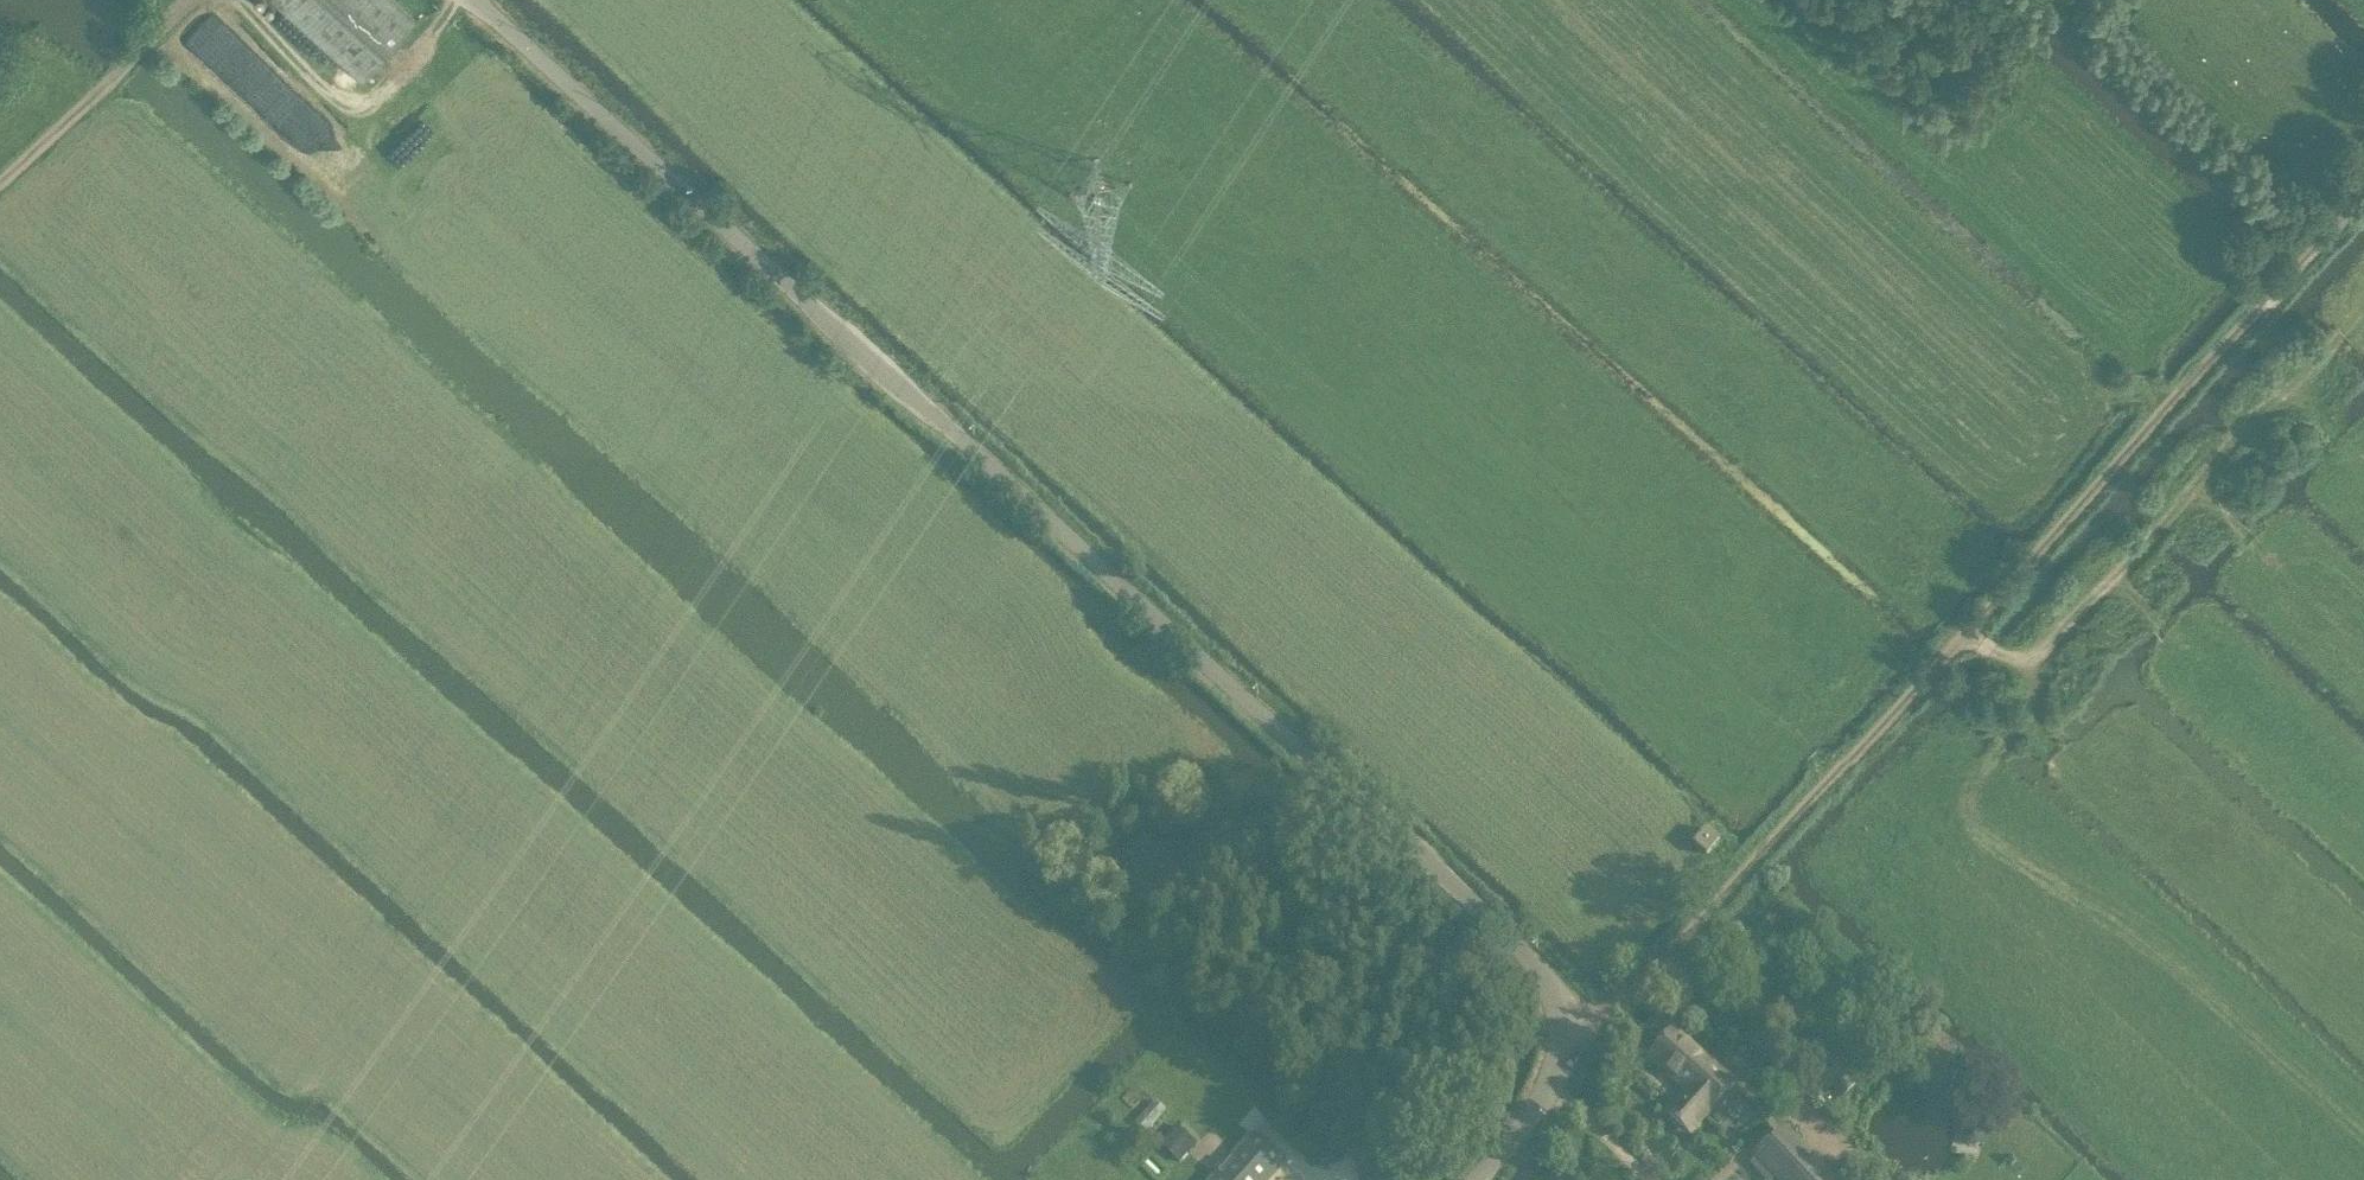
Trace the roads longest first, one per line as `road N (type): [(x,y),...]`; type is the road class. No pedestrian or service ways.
road 1 (tertiary): [(1479,1179),(1534,1113),(1557,1051),(1556,1015),(1535,963),(484,0)]
road 2 (track): [(1556,1015),(1602,1013),(1819,789),(2363,187)]
road 3 (track): [(2286,400),(2242,439),(2115,586),(2028,665),(1965,629)]
road 4 (track): [(2015,324),(2108,395),(2149,402),(2145,342),(2109,304)]
road 5 (track): [(0,182),(152,36)]
road 6 (track): [(2112,808),(2026,727),(2028,665)]
road 7 (track): [(2235,698),(2115,586)]
road 8 (track): [(2299,584),(2198,495)]

